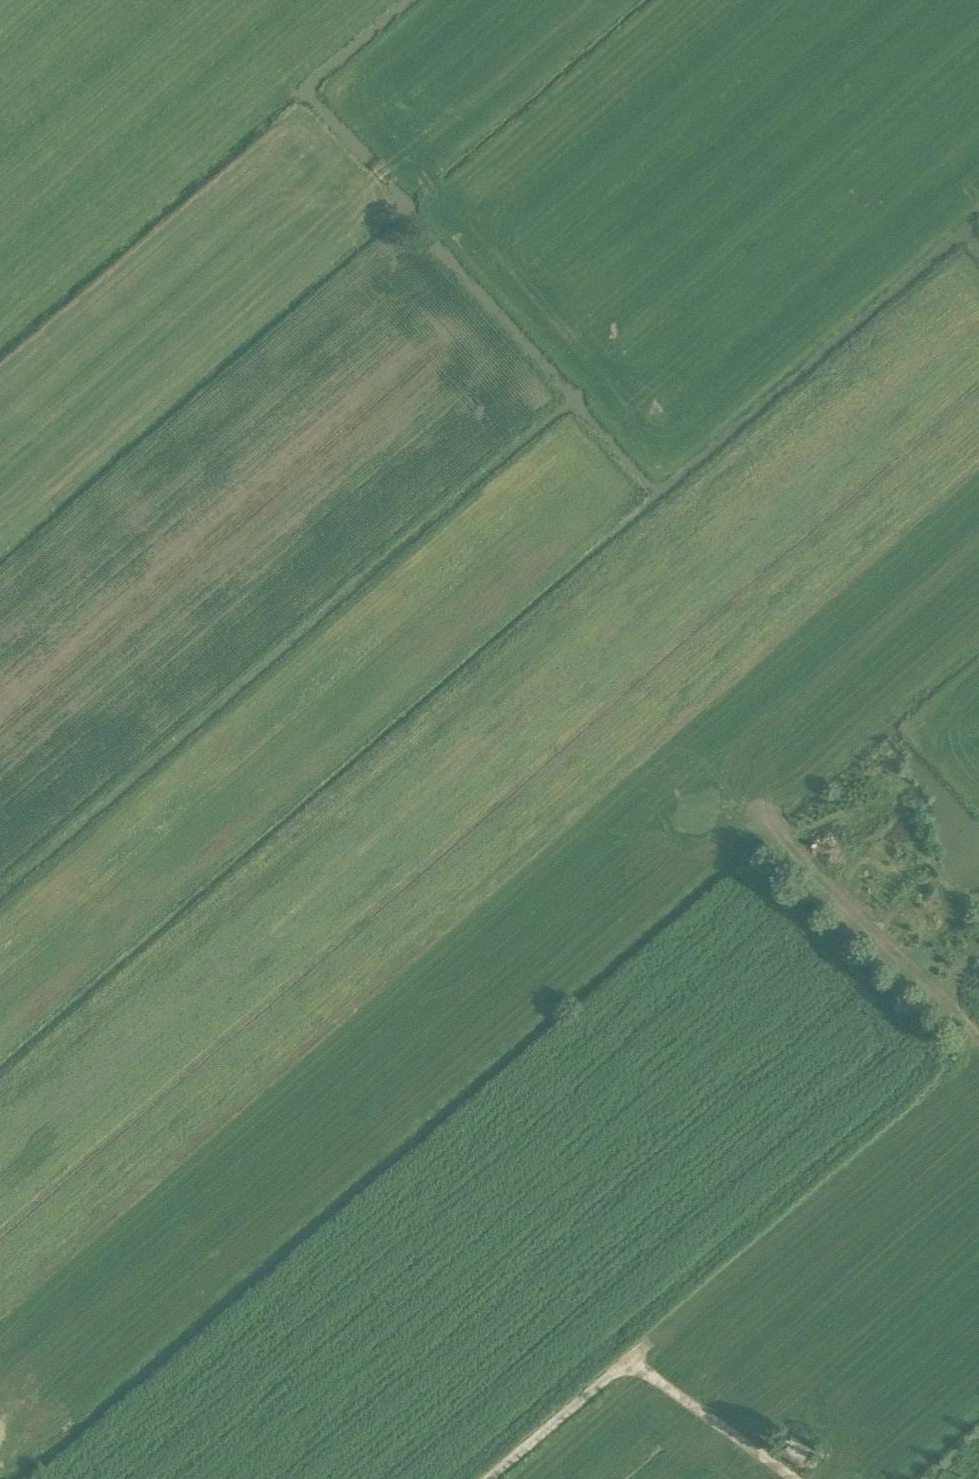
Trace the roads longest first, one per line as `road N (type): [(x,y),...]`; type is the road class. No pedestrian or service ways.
road 1 (track): [(626,1364),(964,1074)]
road 2 (track): [(495,1478),(626,1364),(791,1478)]

